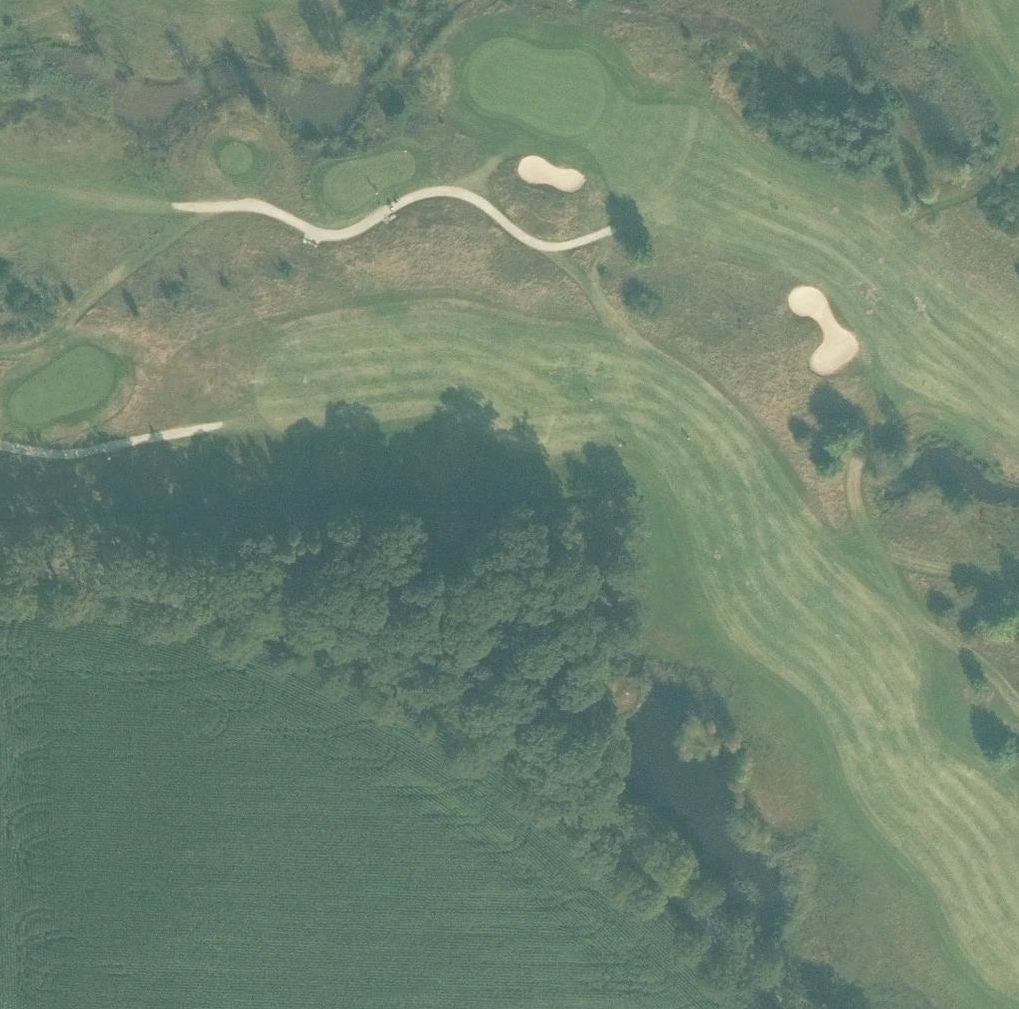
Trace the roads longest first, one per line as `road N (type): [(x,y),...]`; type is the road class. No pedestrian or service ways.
road 1 (unclassified): [(804,1008),(558,761),(328,614),(194,569),(0,559)]

